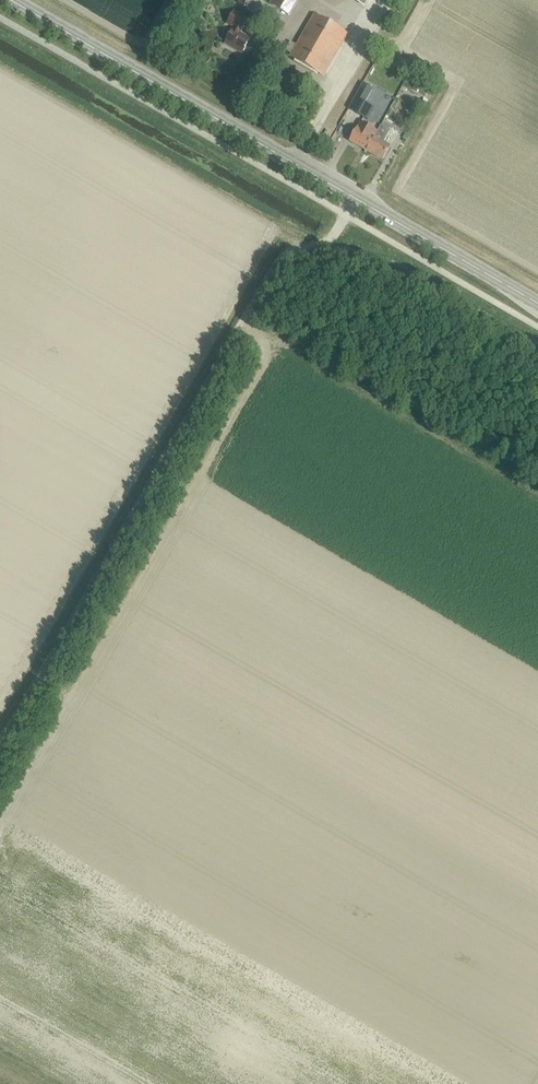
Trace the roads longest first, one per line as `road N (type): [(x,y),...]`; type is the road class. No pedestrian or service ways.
road 1 (track): [(346,215),(332,236),(291,251),(270,272),(0,745)]
road 2 (primary): [(294,163),(11,0)]
road 3 (primary): [(537,303),(356,199)]

